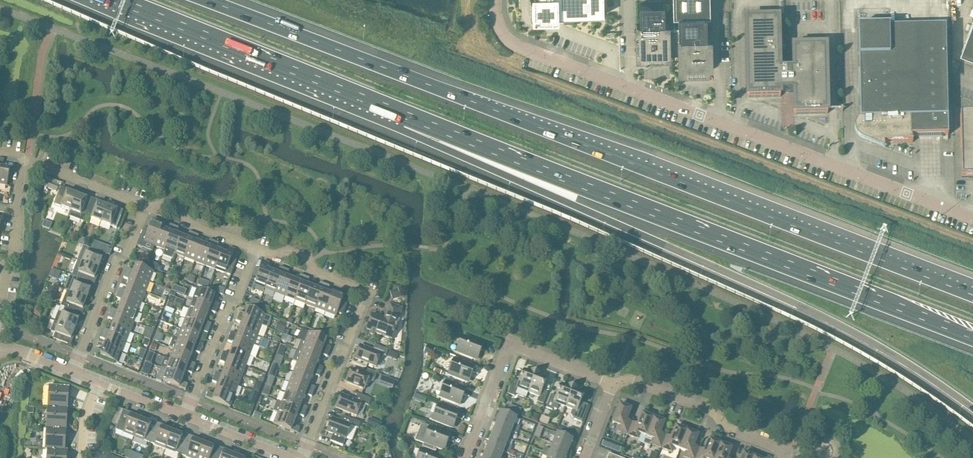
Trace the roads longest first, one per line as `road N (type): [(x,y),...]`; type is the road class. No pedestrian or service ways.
road 1 (motorway): [(972,296),(208,0)]
road 2 (motorway): [(406,119),(817,315),(972,408)]
road 3 (motorway): [(406,119),(972,339)]
road 4 (unclassified): [(495,0),(498,28),(514,44),(972,219)]
road 5 (motorway): [(107,0),(406,119)]
road 6 (residential): [(300,457),(366,293),(255,250)]
road 7 (residential): [(465,457),(509,344),(612,386)]
road 8 (residential): [(612,386),(617,375),(717,414),(727,429),(785,457)]
road 9 (residential): [(74,373),(139,204)]
road 10 (residential): [(183,416),(255,250)]
road 11 (residential): [(25,160),(0,301)]
road 12 (residential): [(255,250),(139,204)]
road 13 (residential): [(139,204),(25,160)]

